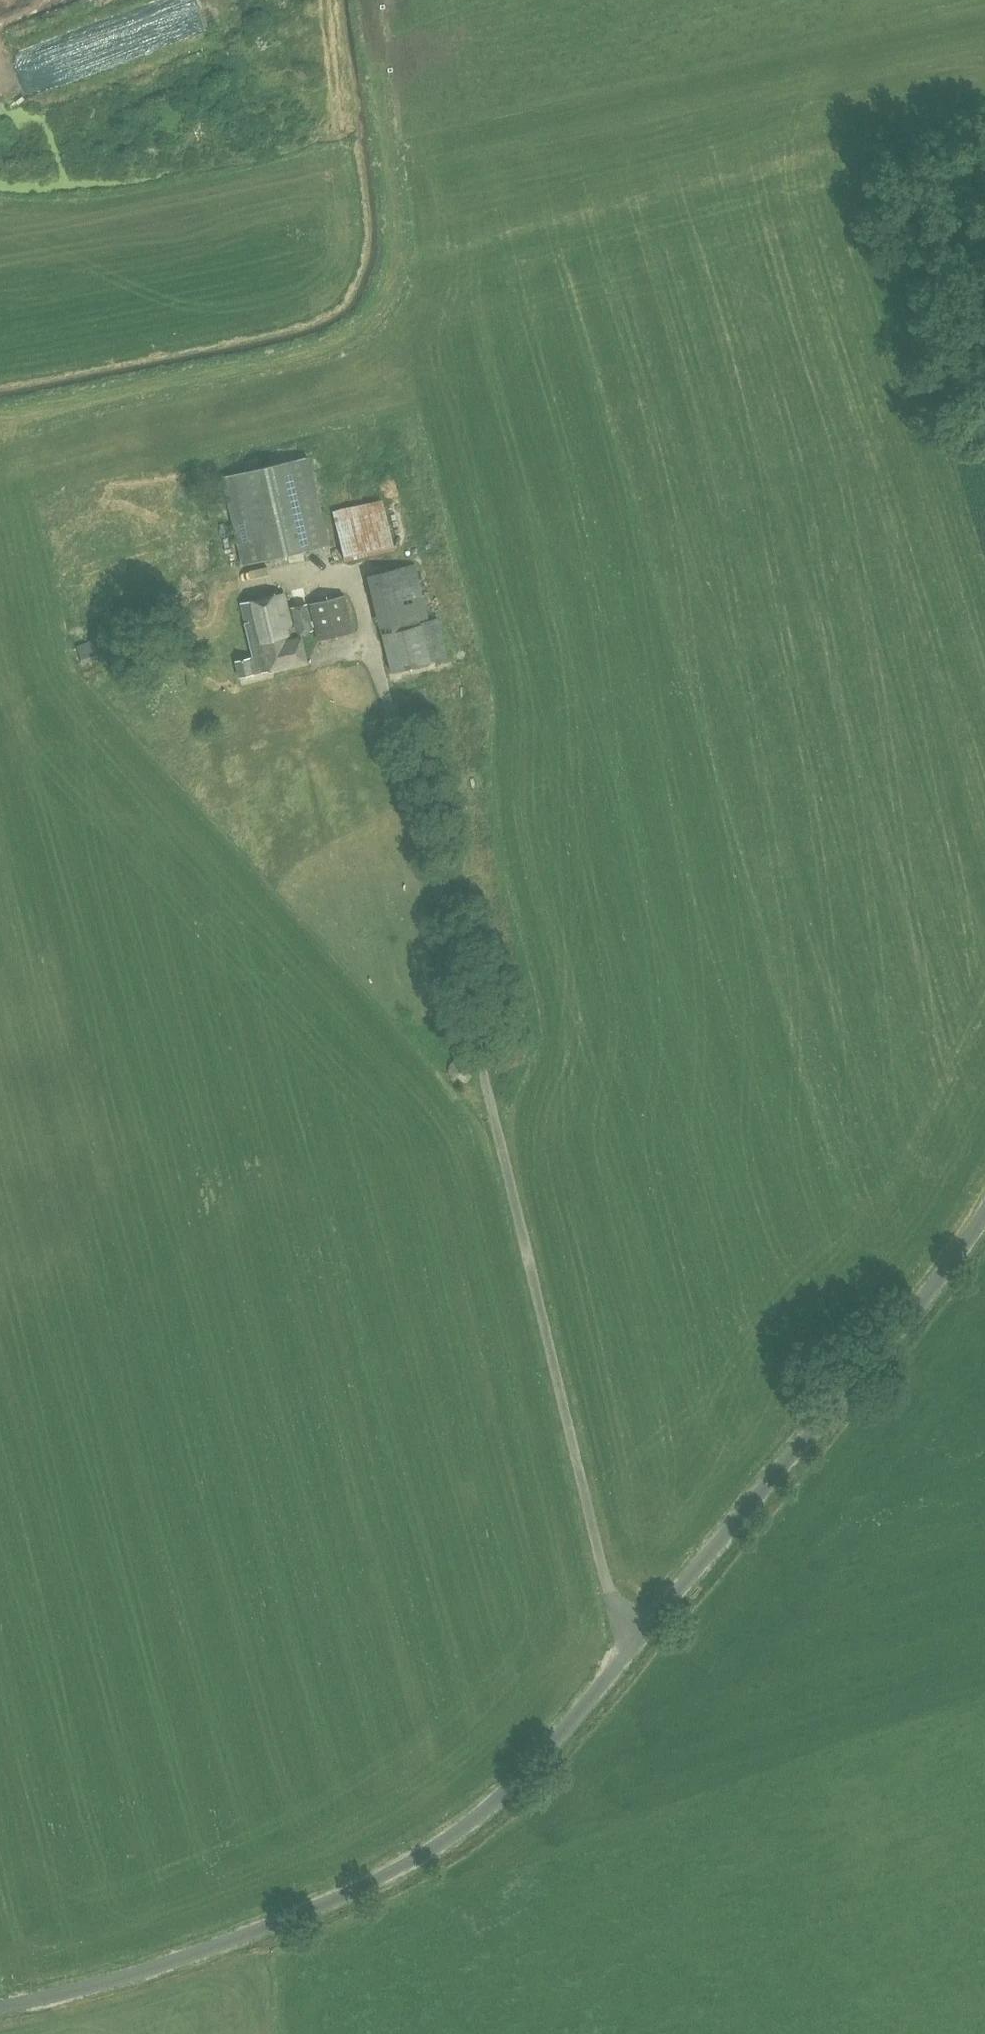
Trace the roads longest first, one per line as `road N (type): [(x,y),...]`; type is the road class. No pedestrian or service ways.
road 1 (unclassified): [(0,2006),(154,1973),(300,1916),(442,1844),(487,1810),(640,1641),(984,1209)]

